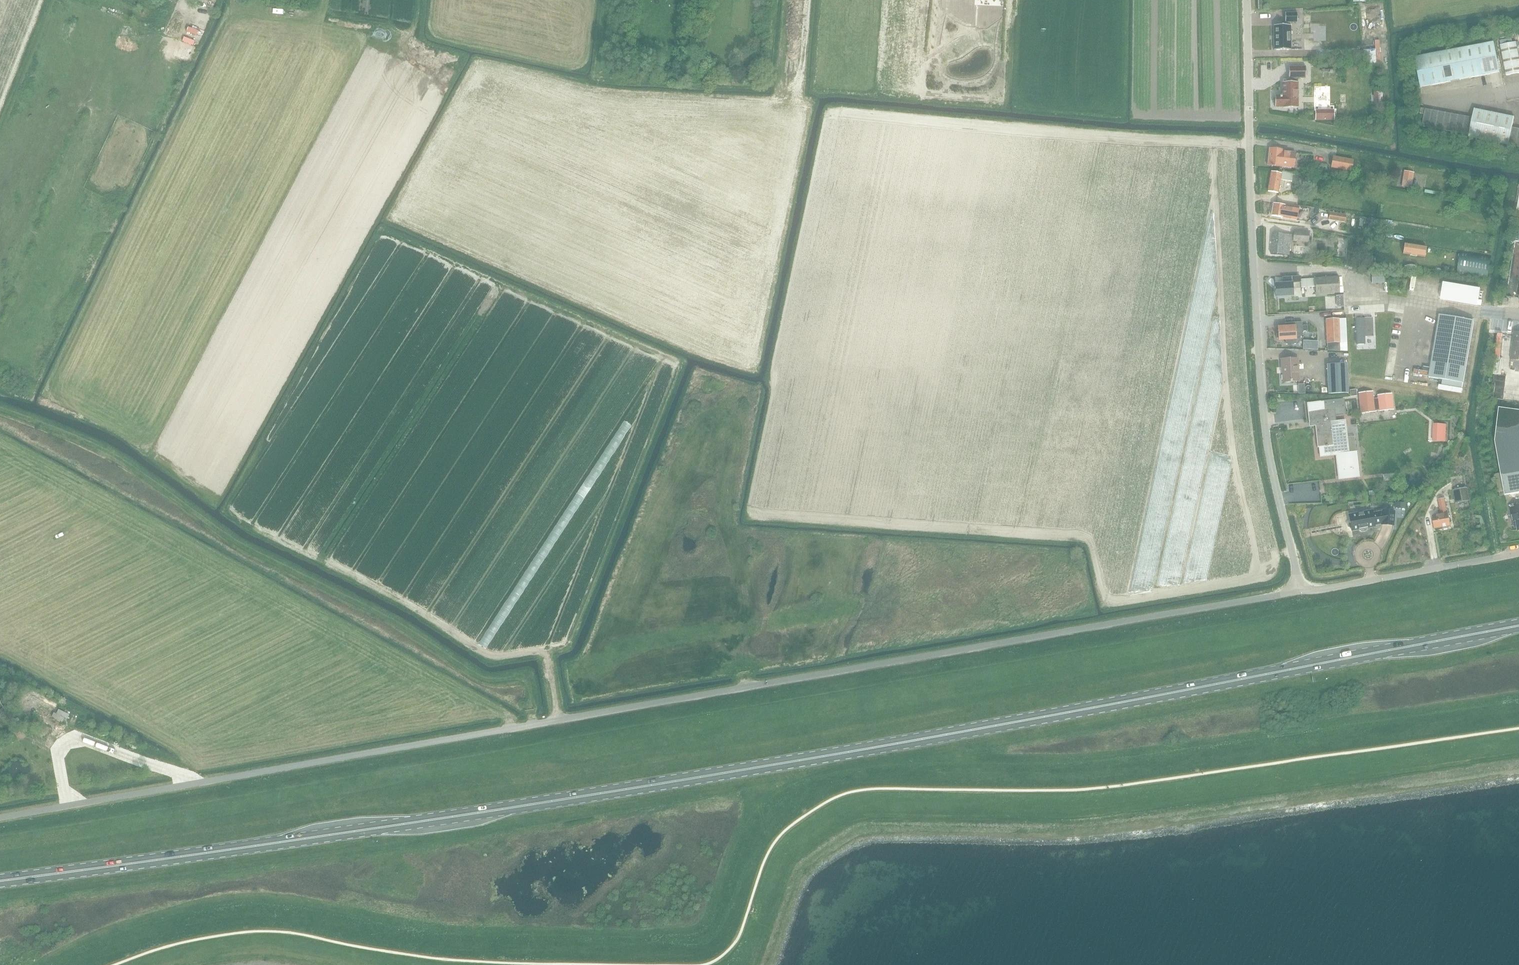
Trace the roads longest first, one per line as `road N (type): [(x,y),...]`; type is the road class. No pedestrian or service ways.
road 1 (primary): [(0,881),(708,776),(1518,628)]
road 2 (unclassified): [(534,724),(1302,591)]
road 3 (unclassified): [(1302,591),(1262,418),(1245,0)]
road 4 (unclassified): [(534,724),(0,817)]
road 5 (residential): [(1302,591),(1518,551)]

